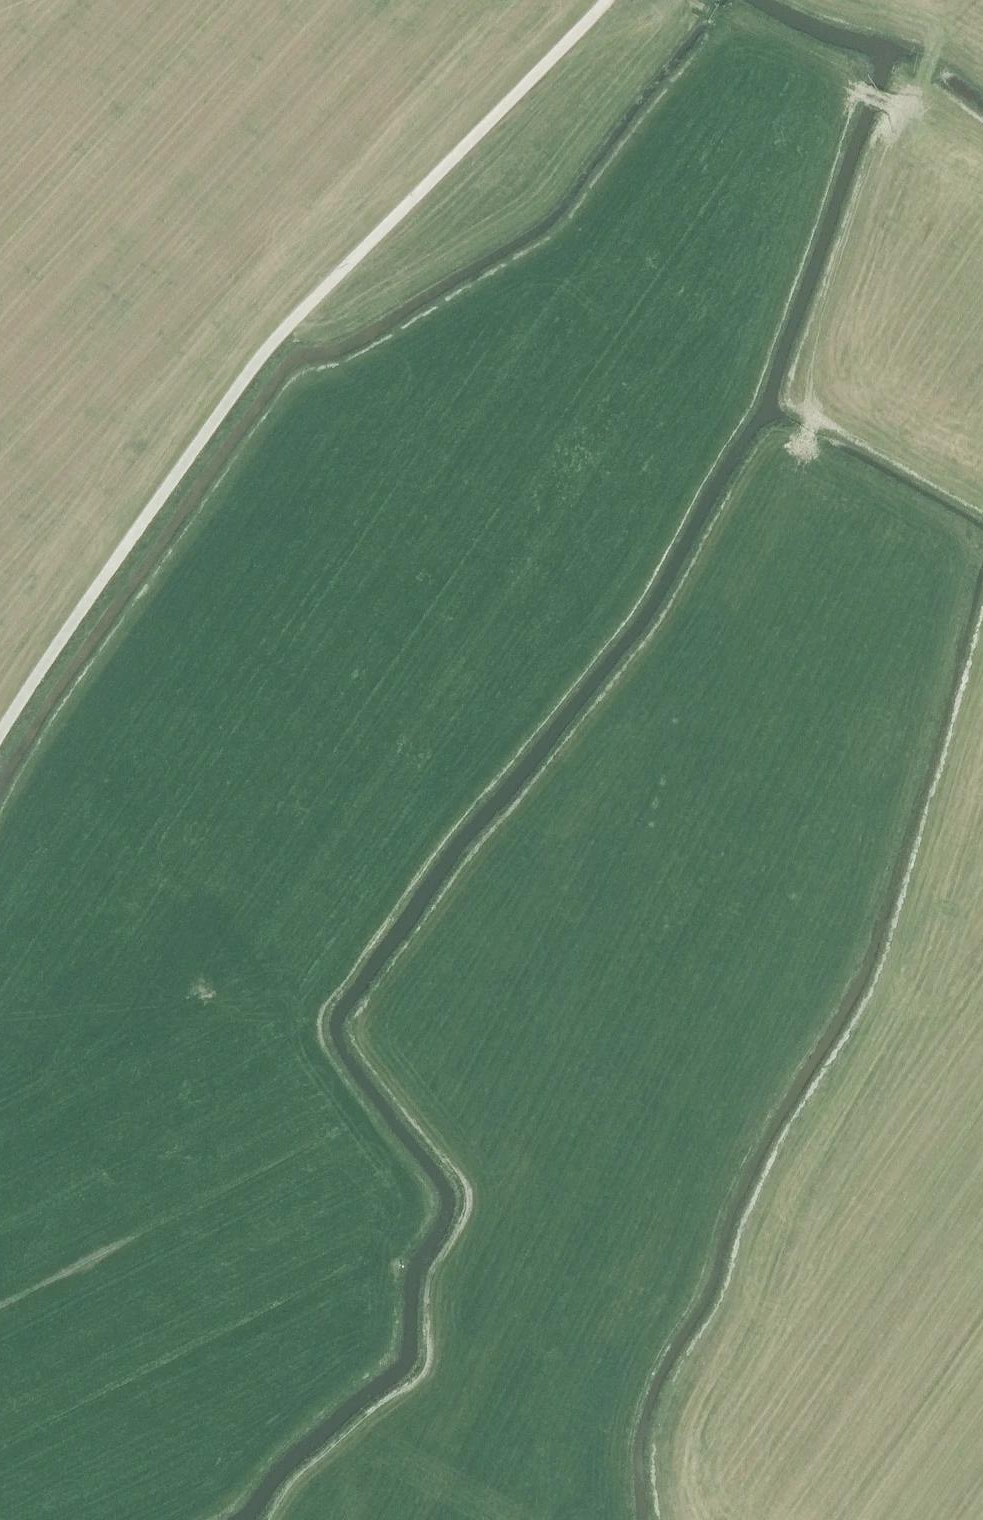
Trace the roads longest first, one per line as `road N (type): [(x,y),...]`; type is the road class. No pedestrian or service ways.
road 1 (track): [(0,736),(47,658),(275,340),(602,0)]

